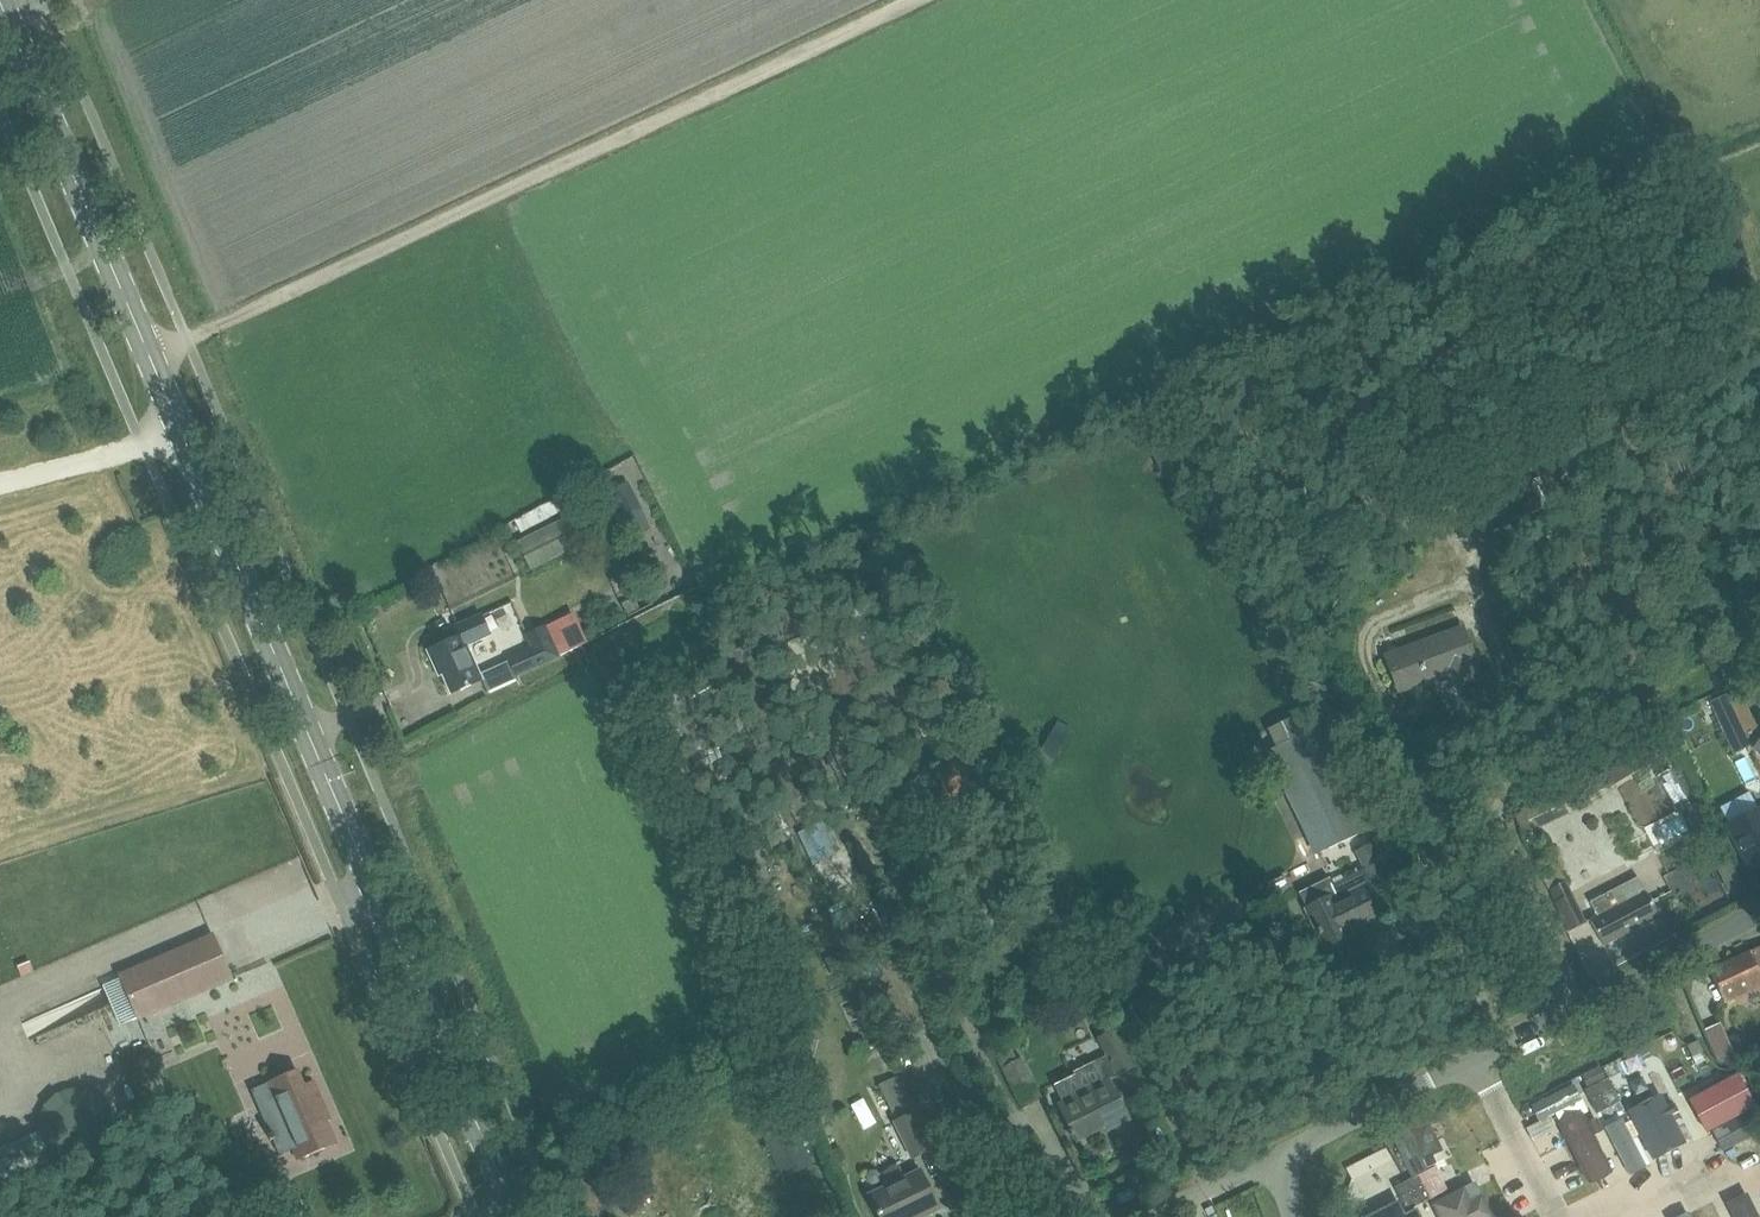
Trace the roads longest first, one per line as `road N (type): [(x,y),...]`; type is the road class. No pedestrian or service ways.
road 1 (primary): [(517,1216),(1,0)]
road 2 (track): [(155,360),(918,0)]
road 3 (unclassified): [(1279,1176),(1304,1149),(1759,919)]
road 4 (track): [(0,483),(181,432)]
road 5 (unclassified): [(1153,1216),(1242,1178),(1279,1176)]

